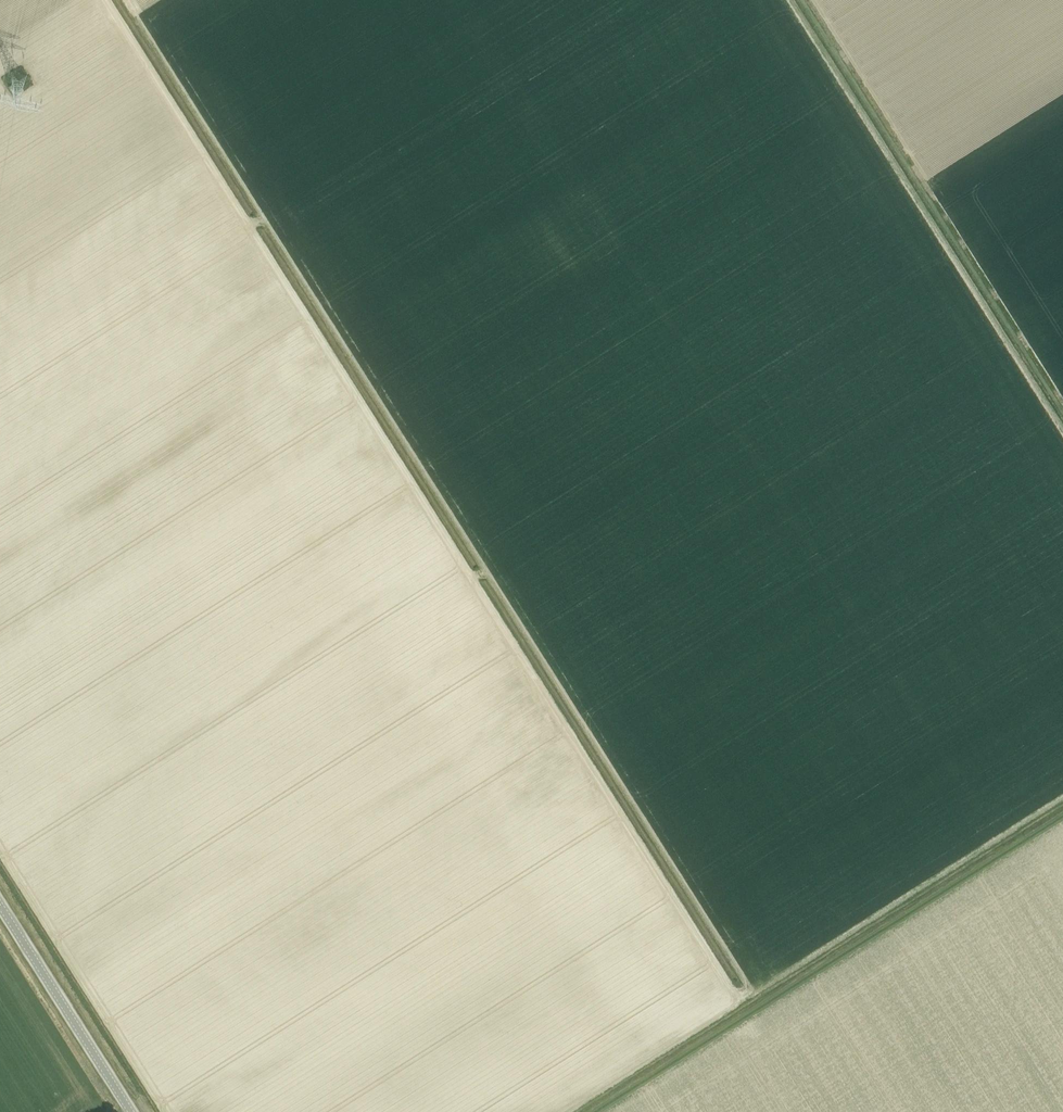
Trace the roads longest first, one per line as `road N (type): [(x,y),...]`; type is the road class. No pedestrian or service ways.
road 1 (unclassified): [(131,1111),(0,905)]

